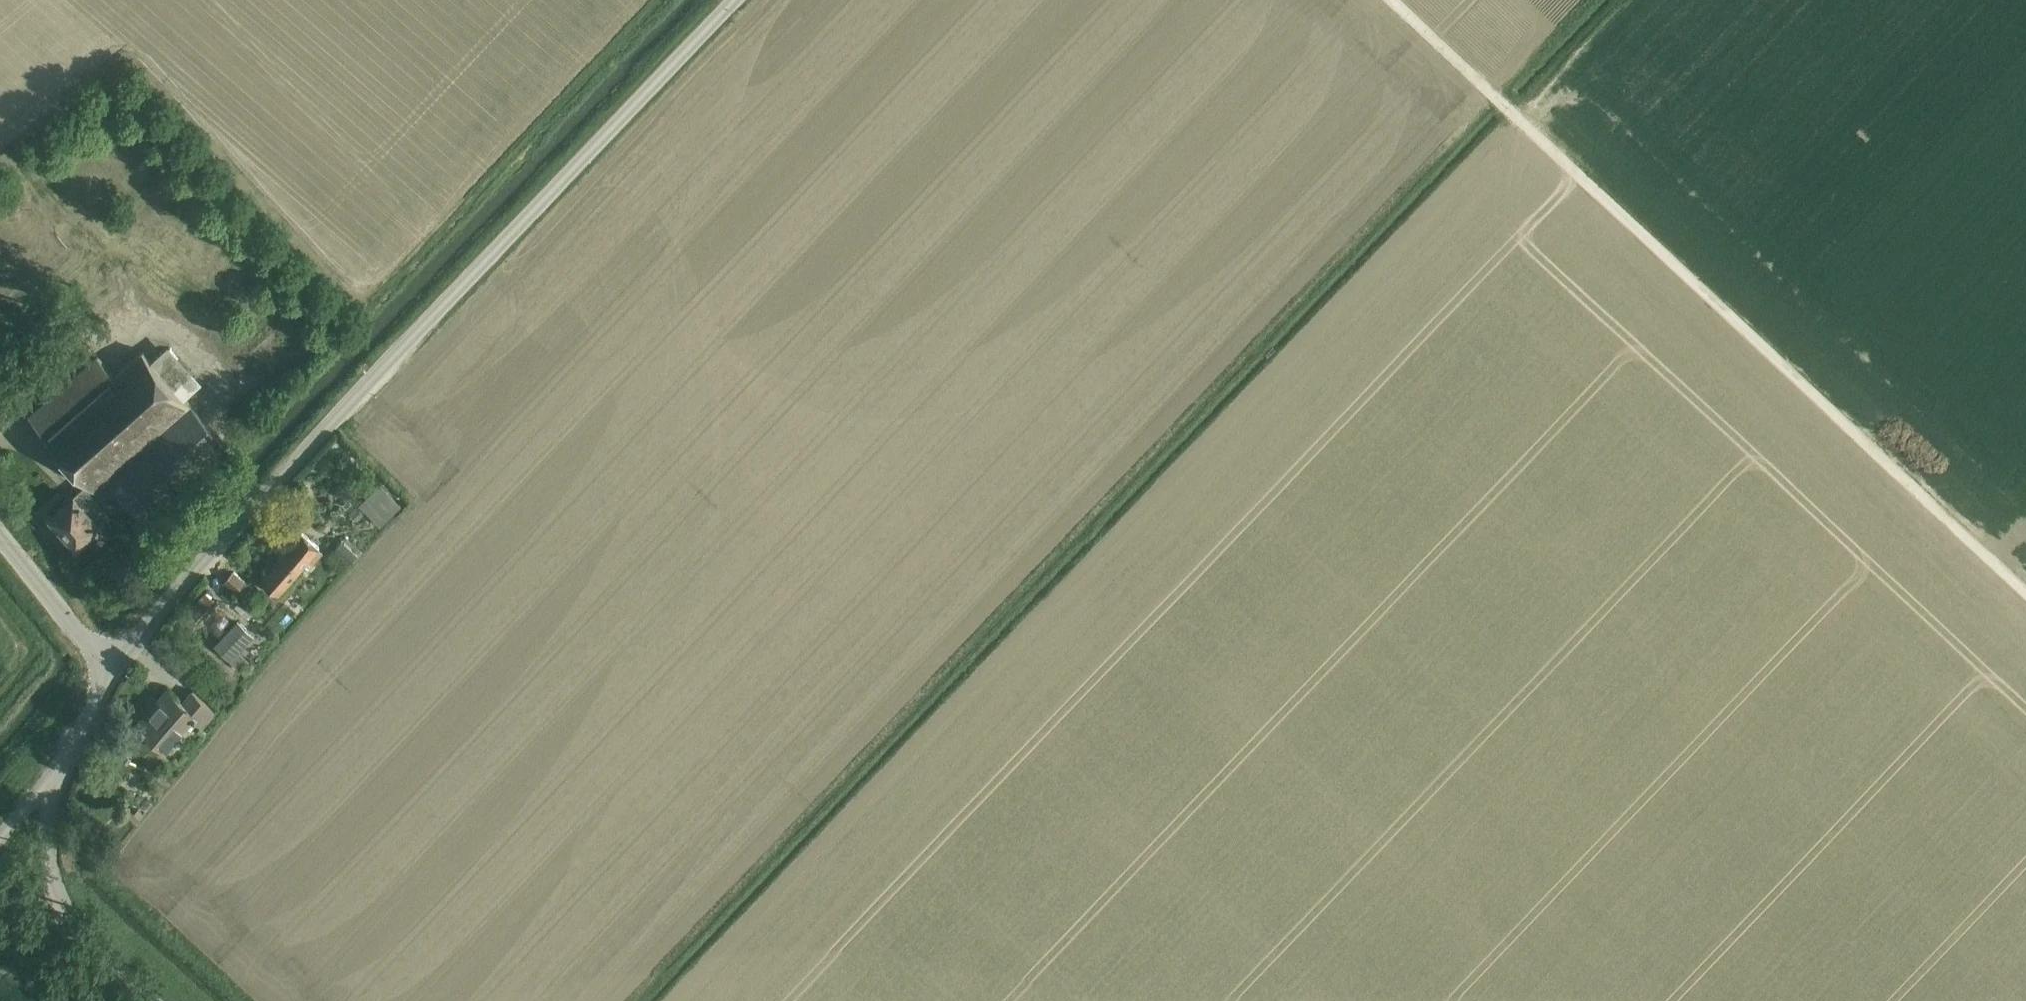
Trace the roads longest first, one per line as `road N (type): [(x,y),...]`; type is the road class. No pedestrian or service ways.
road 1 (unclassified): [(110,675),(327,431),(739,0)]
road 2 (unclassified): [(110,675),(0,539)]
road 3 (unclassified): [(37,791),(81,733),(110,675)]
road 4 (unclassified): [(148,1000),(48,911)]
road 5 (unclassified): [(48,911),(37,791)]

